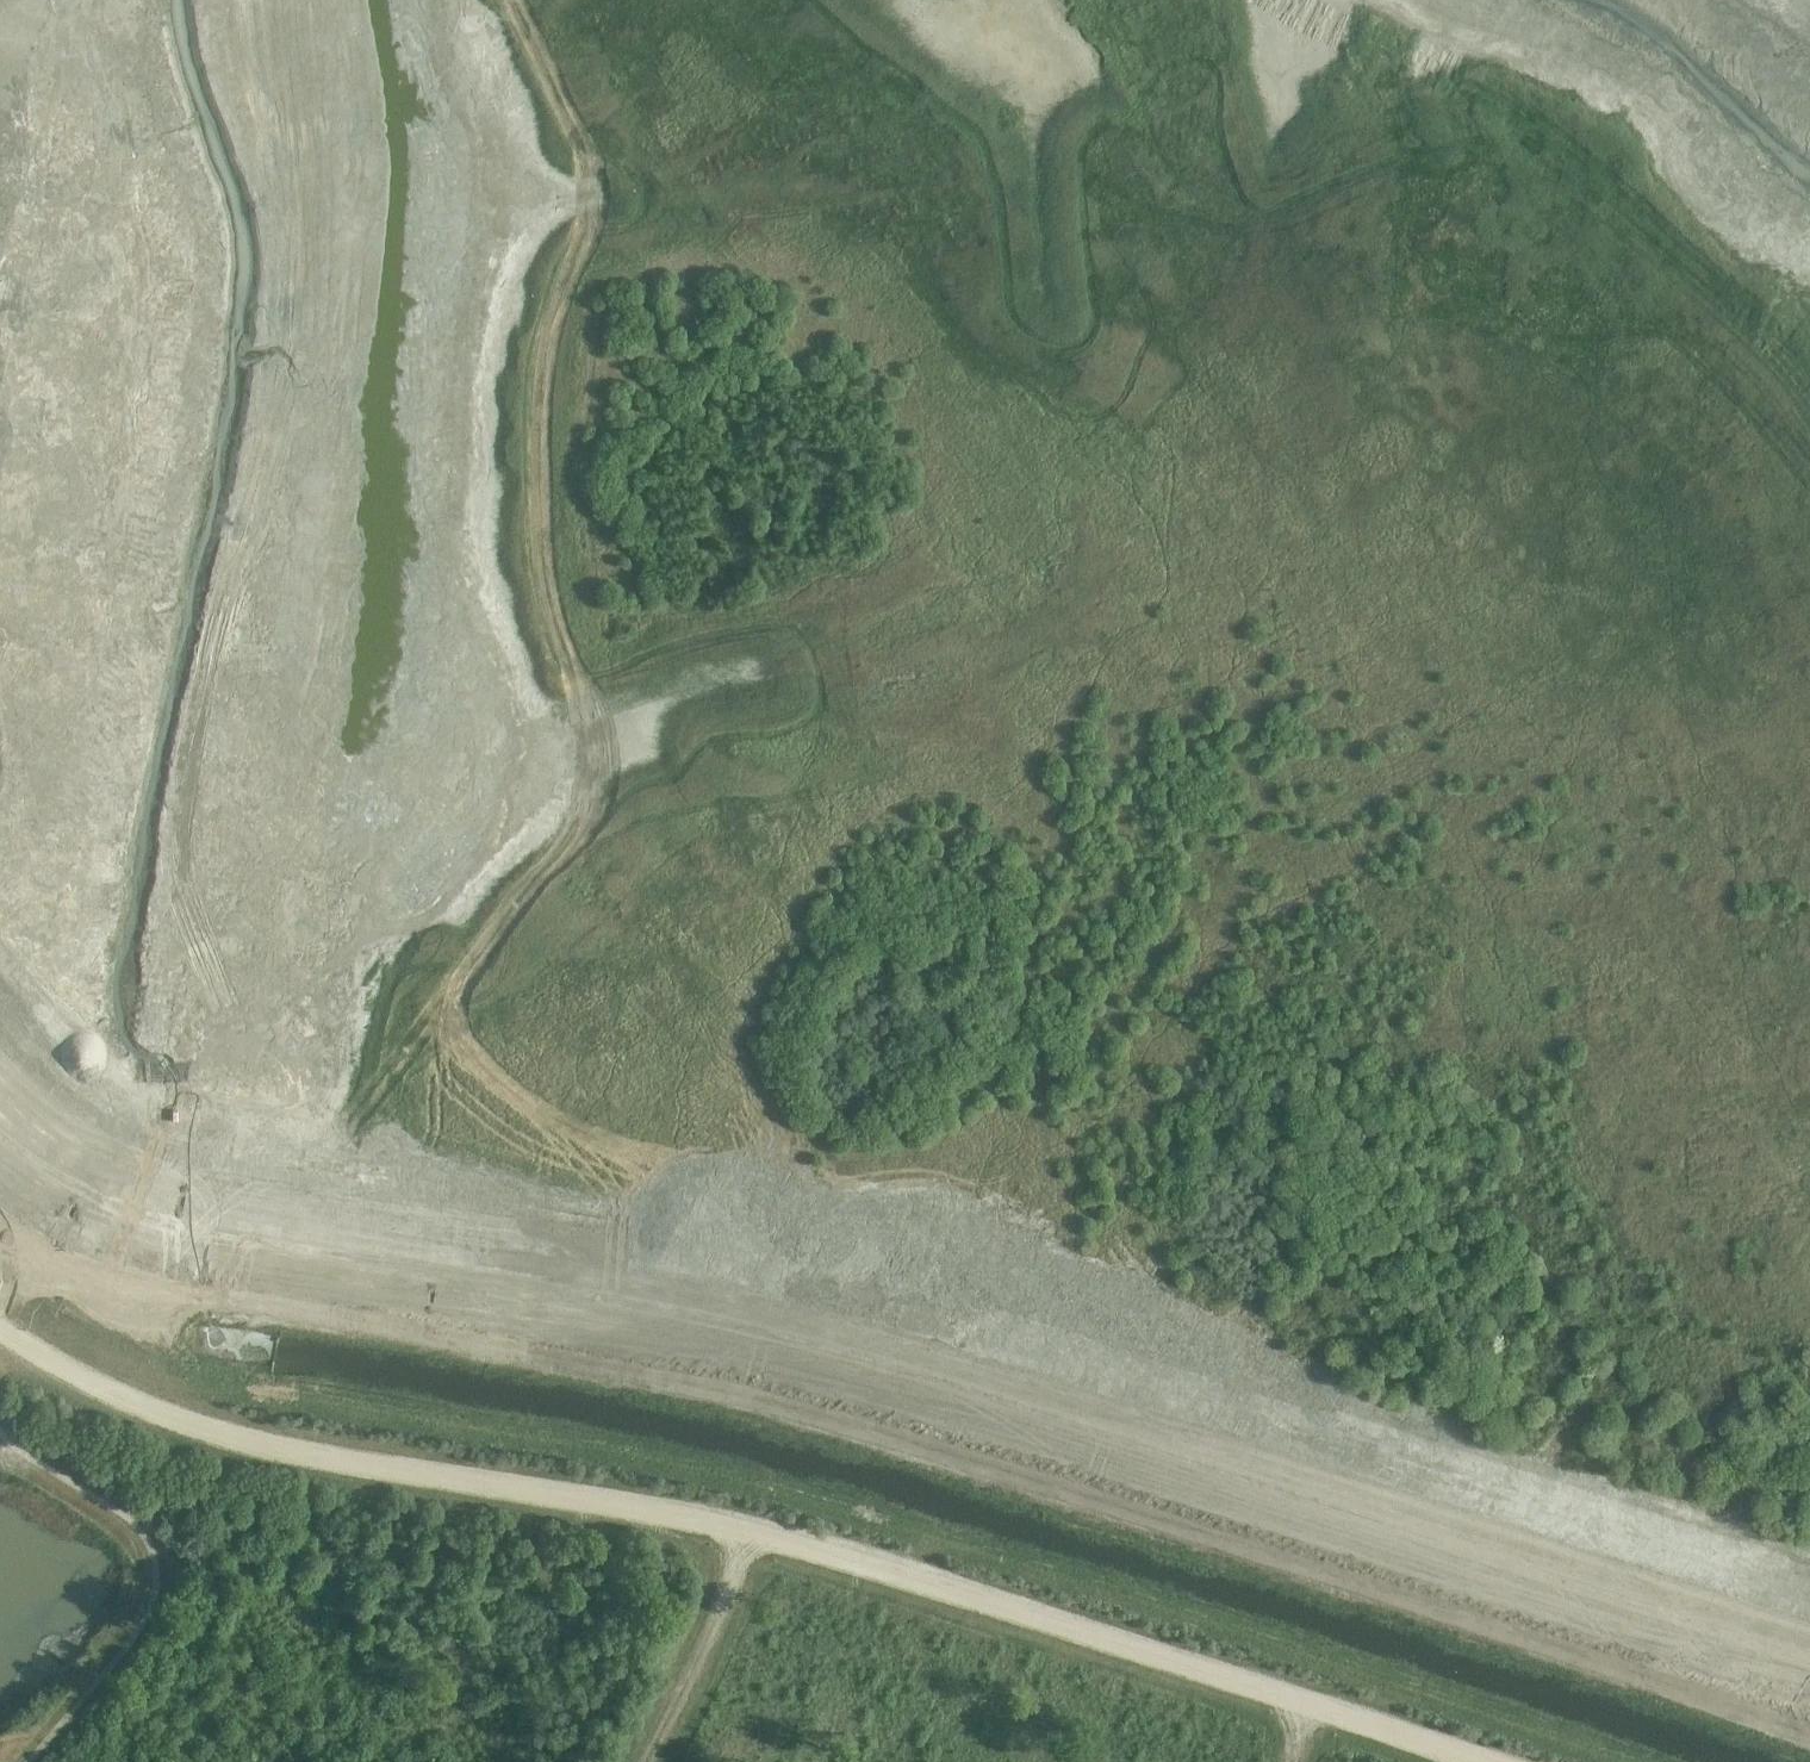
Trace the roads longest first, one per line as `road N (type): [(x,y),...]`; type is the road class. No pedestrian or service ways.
road 1 (track): [(1498,1761),(749,1532),(216,1426),(106,1382),(0,1323)]

